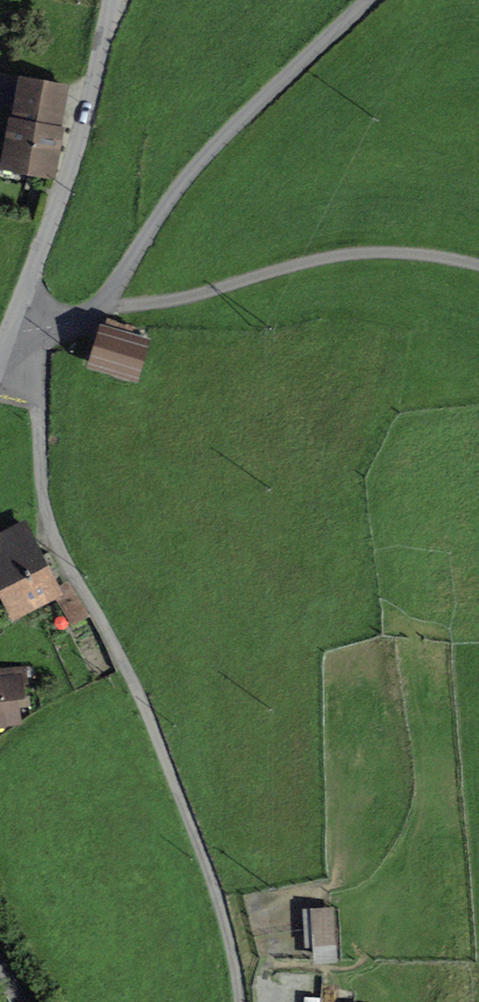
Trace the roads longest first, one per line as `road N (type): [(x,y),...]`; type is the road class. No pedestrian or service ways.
road 1 (unclassified): [(30,355),(48,381),(34,435),(45,538),(139,697),(208,870),(239,1001)]
road 2 (unclassified): [(30,355),(100,310),(179,186),(367,0)]
road 3 (residential): [(0,336),(75,159),(110,0)]

